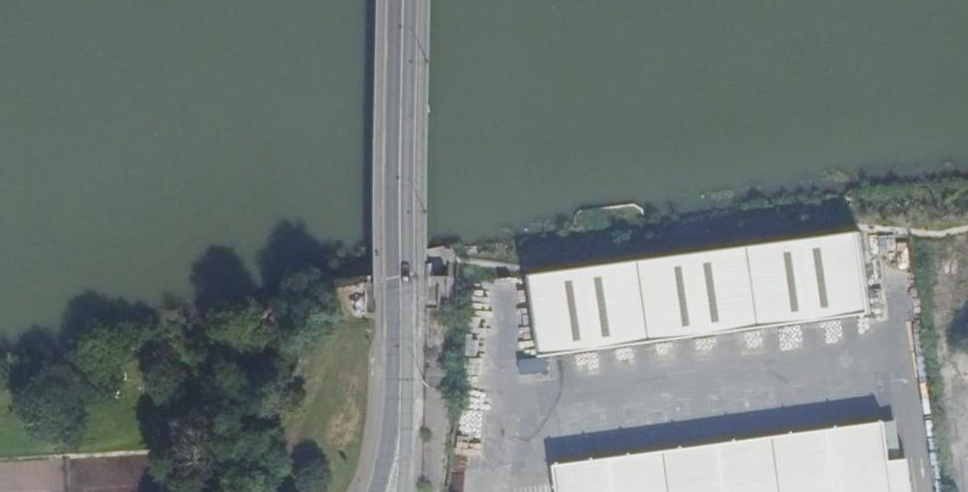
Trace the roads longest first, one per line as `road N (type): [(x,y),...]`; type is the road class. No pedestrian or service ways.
road 1 (secondary): [(406,306),(410,0)]
road 2 (secondary): [(406,306),(376,491)]
road 3 (secondary): [(399,491),(406,306)]

